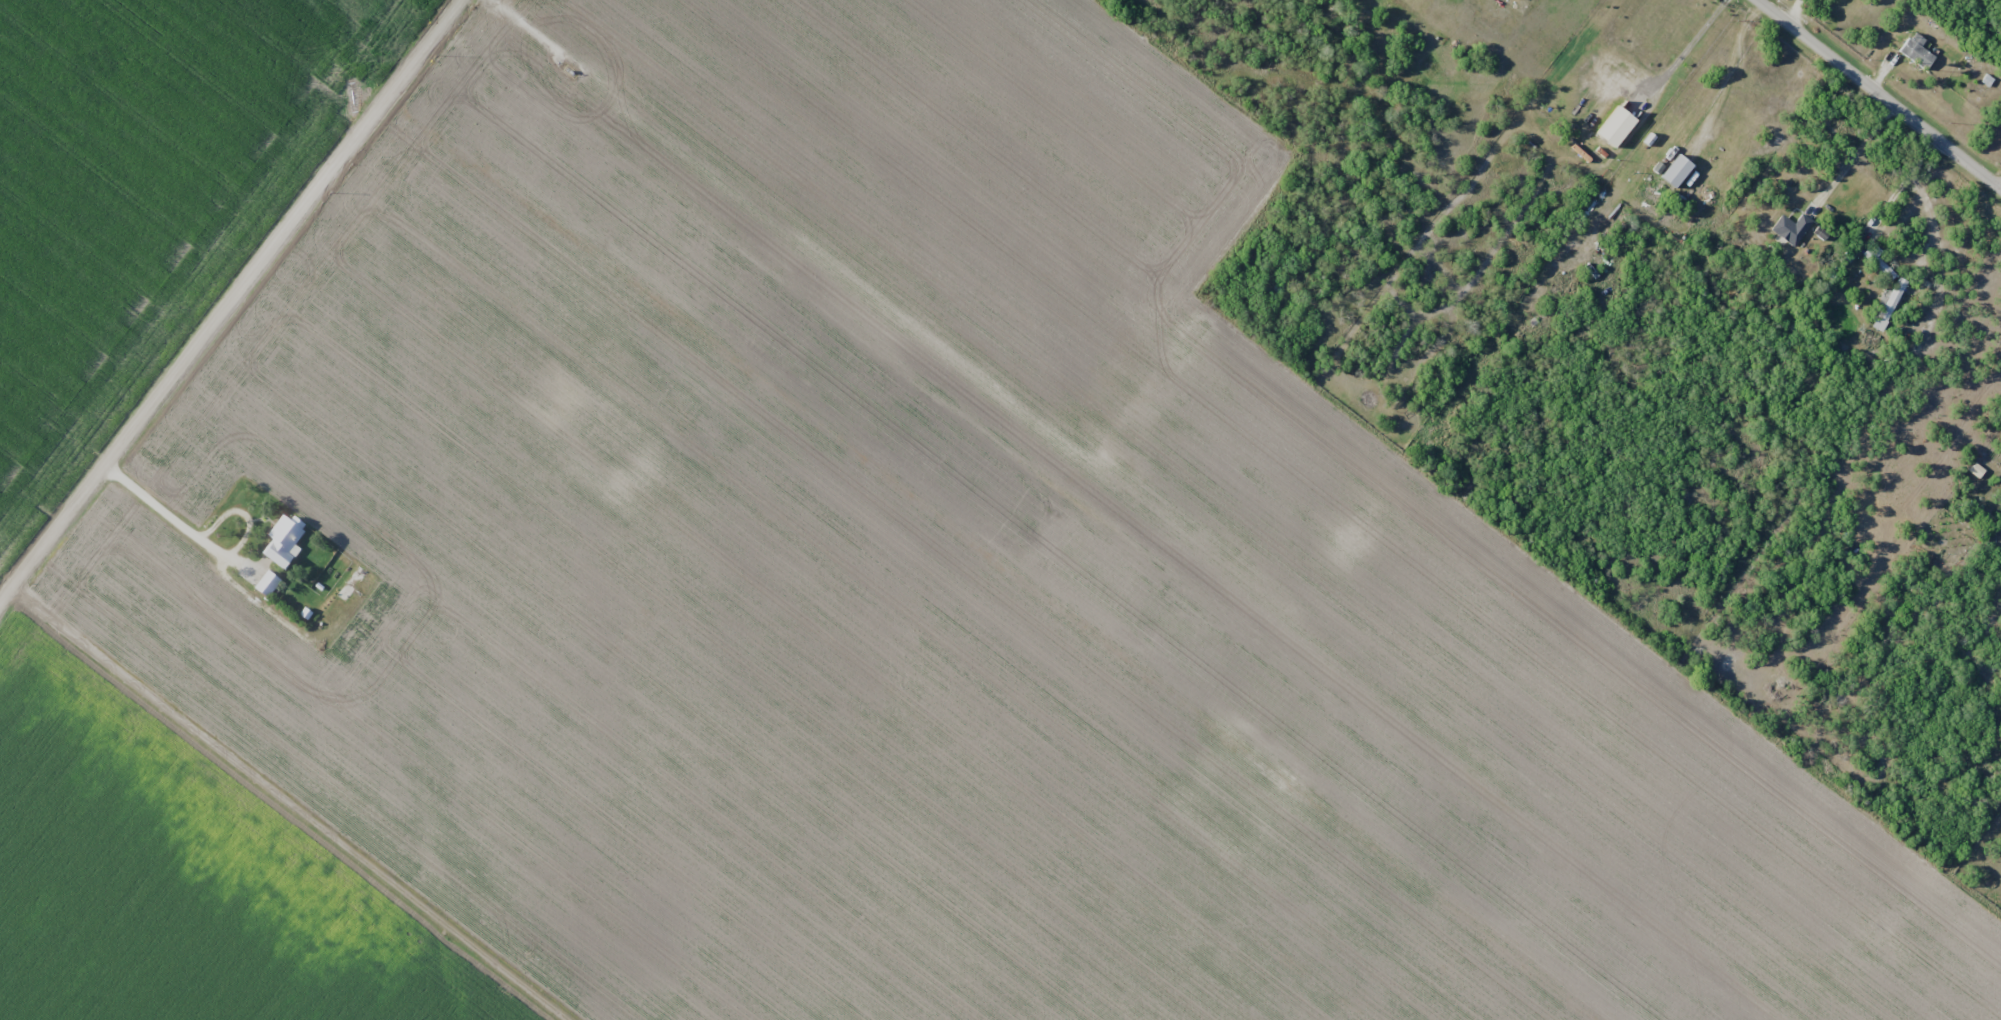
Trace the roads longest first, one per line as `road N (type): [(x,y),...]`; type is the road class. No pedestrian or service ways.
road 1 (residential): [(0,620),(476,0)]
road 2 (residential): [(566,1019),(16,599)]
road 3 (residential): [(1756,0),(2000,188)]

